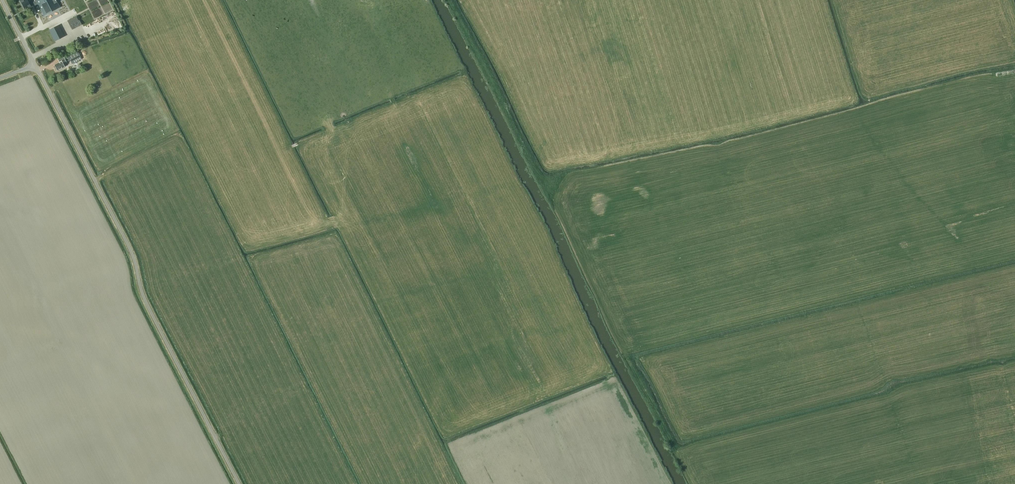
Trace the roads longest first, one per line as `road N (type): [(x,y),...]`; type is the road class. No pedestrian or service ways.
road 1 (unclassified): [(240,483),(35,64)]

